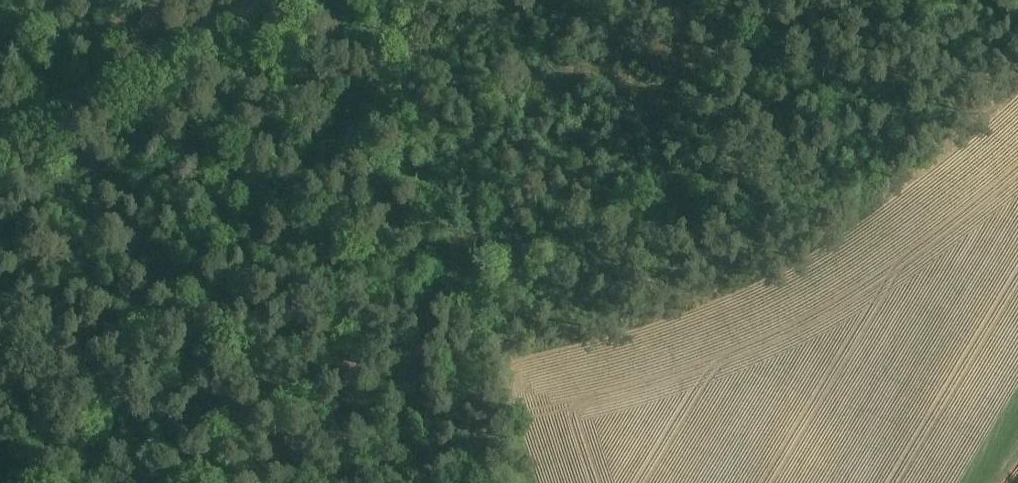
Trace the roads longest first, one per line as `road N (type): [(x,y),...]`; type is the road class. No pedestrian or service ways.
road 1 (track): [(0,103),(234,0)]

